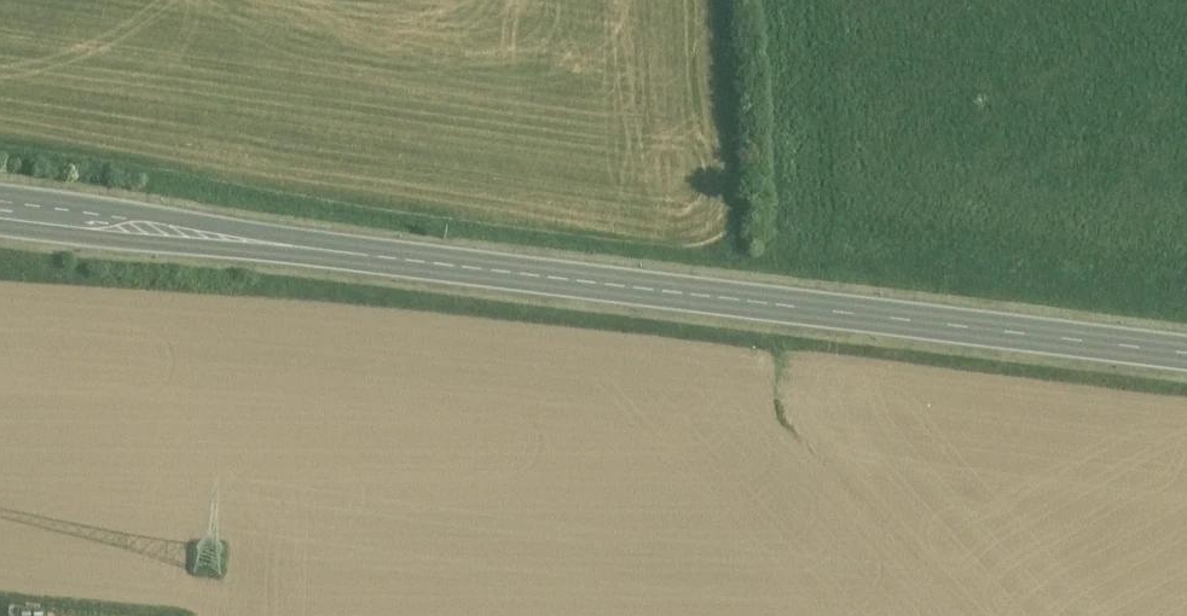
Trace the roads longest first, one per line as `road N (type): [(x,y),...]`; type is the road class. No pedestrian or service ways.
road 1 (secondary): [(0,217),(1186,360)]

